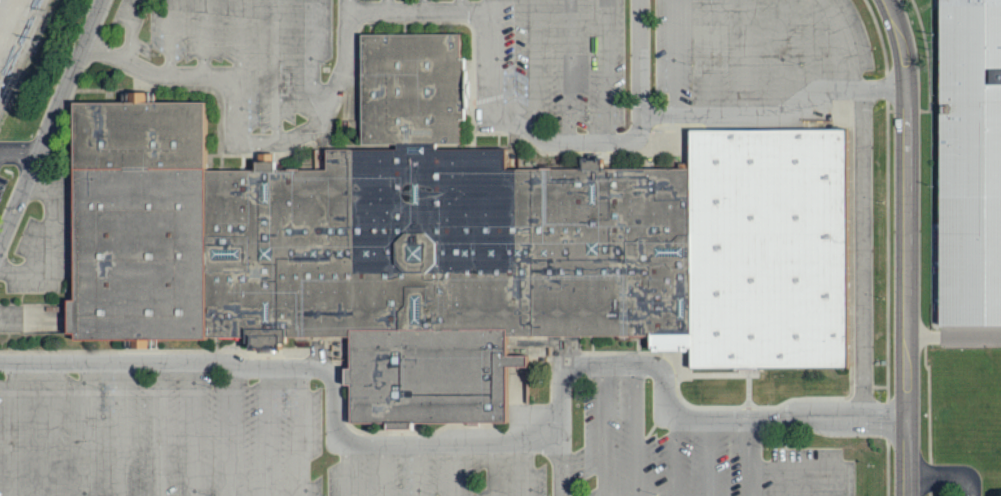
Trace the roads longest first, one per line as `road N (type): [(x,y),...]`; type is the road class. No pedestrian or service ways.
road 1 (tertiary): [(886,0),(906,87),(907,495)]

